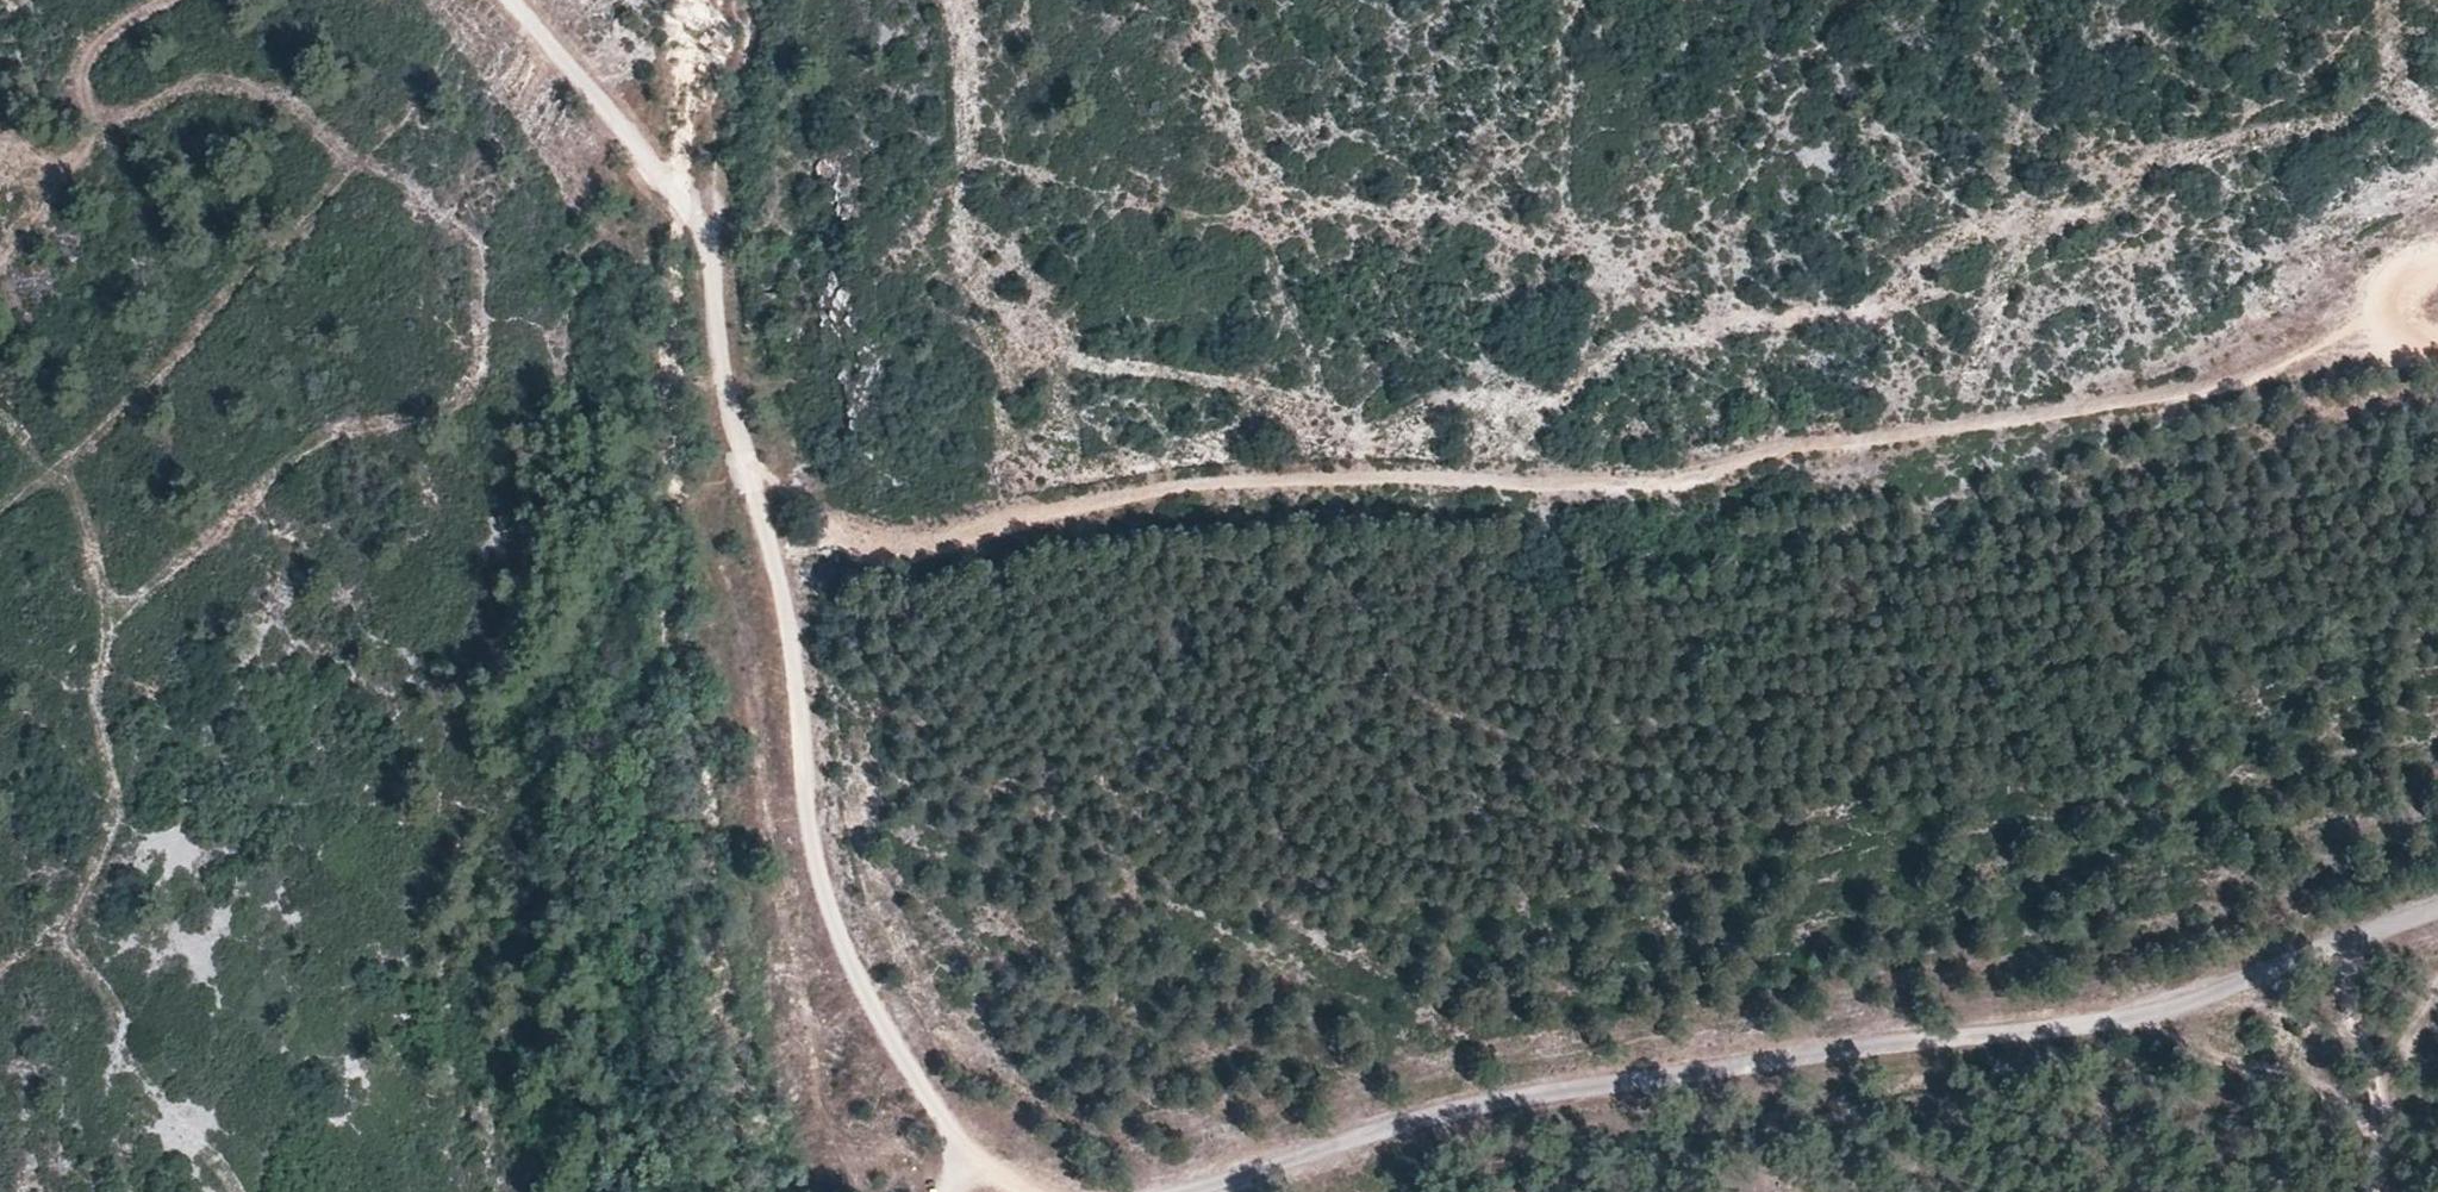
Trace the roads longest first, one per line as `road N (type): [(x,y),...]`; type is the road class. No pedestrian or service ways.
road 1 (track): [(514,0),(635,148),(723,235),(741,472),(776,533),(800,669),(810,820),(857,982),(973,1174),(1005,1191)]
road 2 (unclassified): [(1181,1191),(1452,1112),(2165,1011),(2437,908)]
road 3 (track): [(2375,1191),(2381,1106),(2336,947)]

